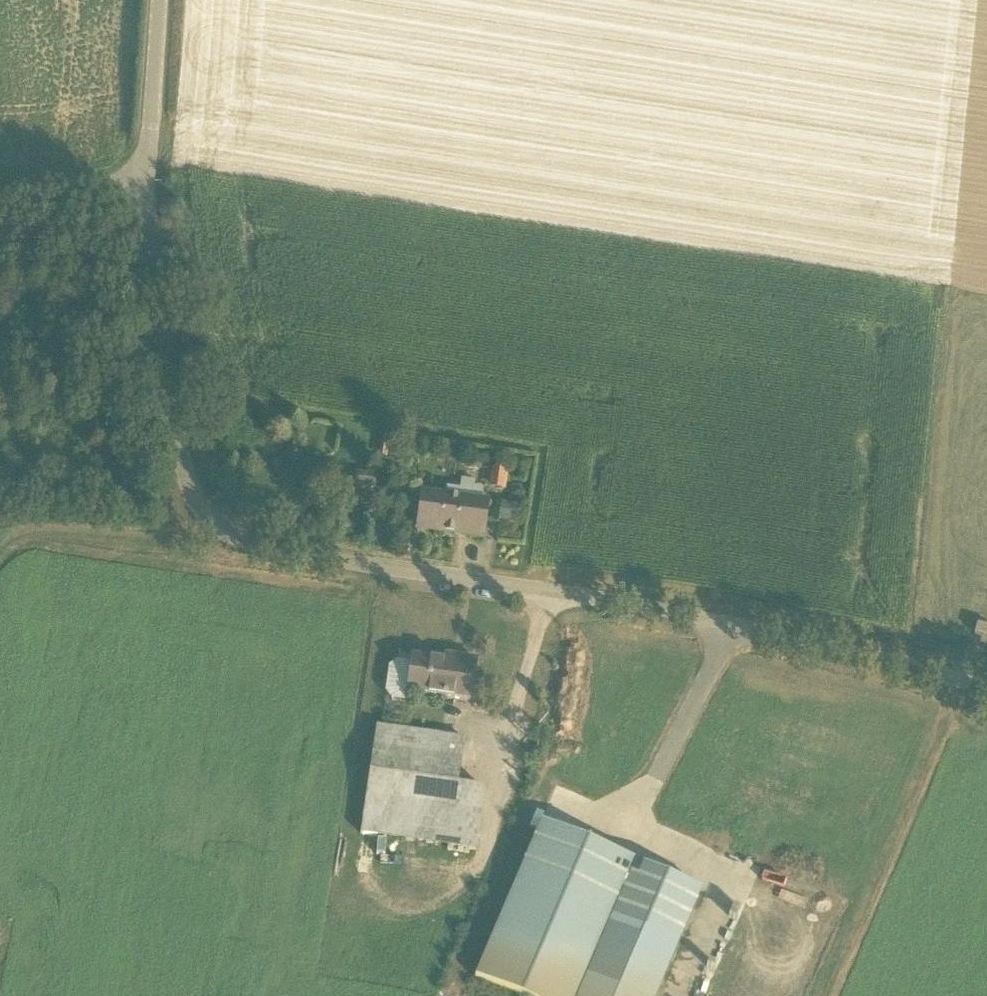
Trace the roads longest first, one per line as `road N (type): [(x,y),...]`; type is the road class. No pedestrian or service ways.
road 1 (unclassified): [(986,687),(806,638),(309,559),(211,524),(189,489),(168,391),(148,186)]
road 2 (track): [(821,995),(958,678)]
road 3 (unclassified): [(148,186),(161,0)]
road 4 (unclassified): [(148,186),(0,194)]

